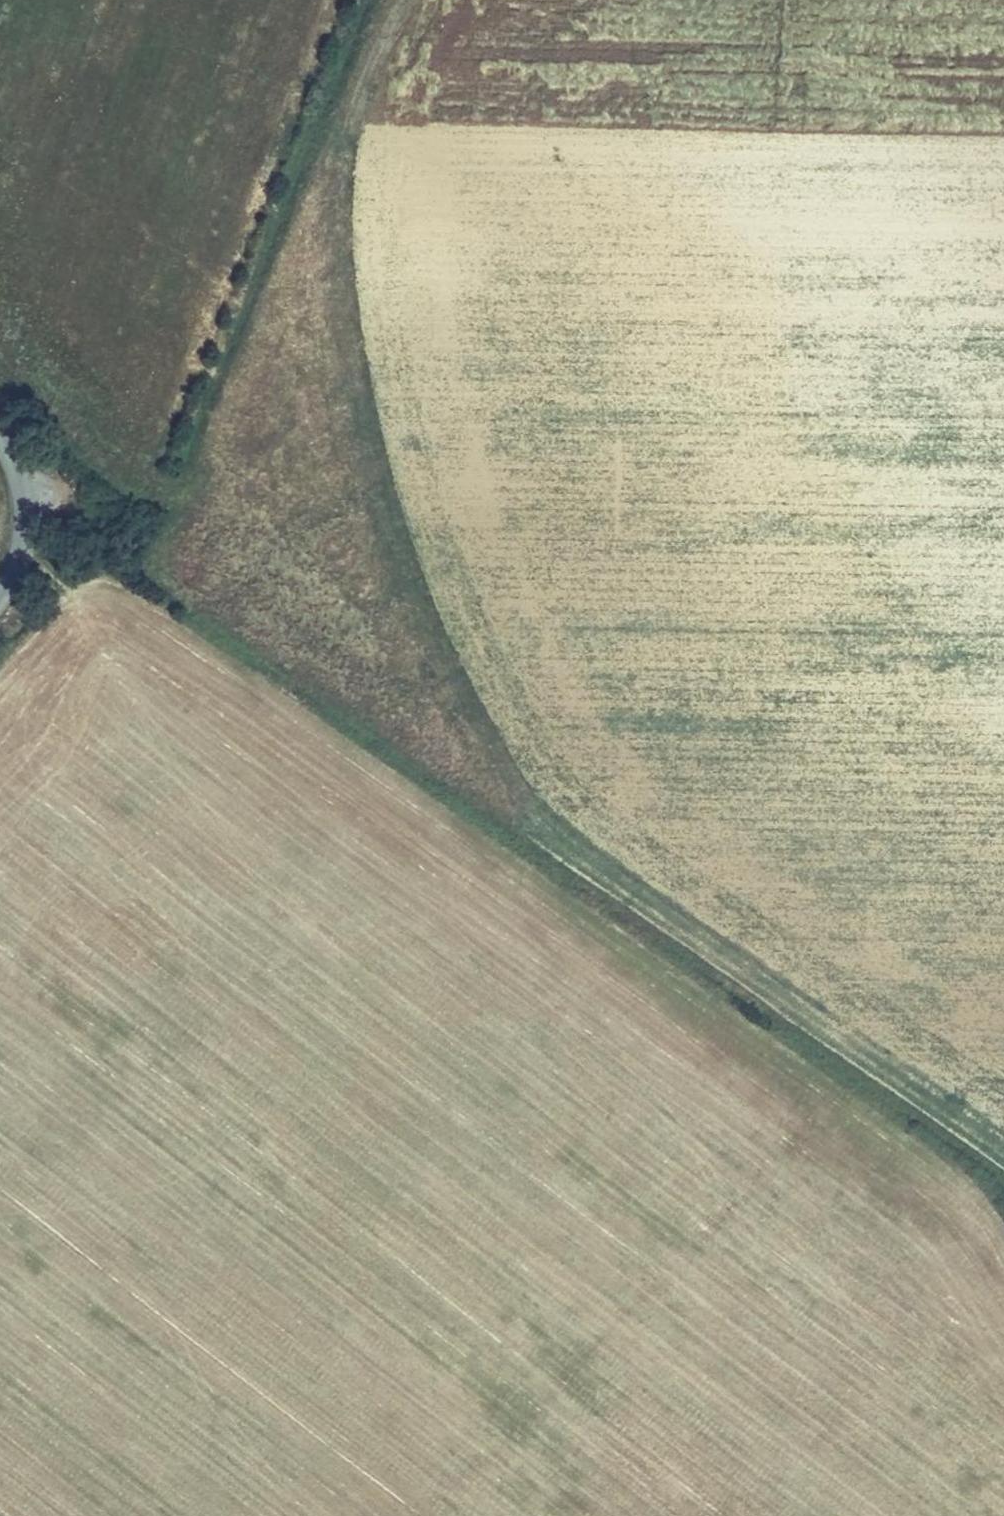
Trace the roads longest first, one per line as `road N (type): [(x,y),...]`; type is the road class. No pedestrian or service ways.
road 1 (unclassified): [(0,439),(14,467),(21,523),(14,568),(0,590)]

